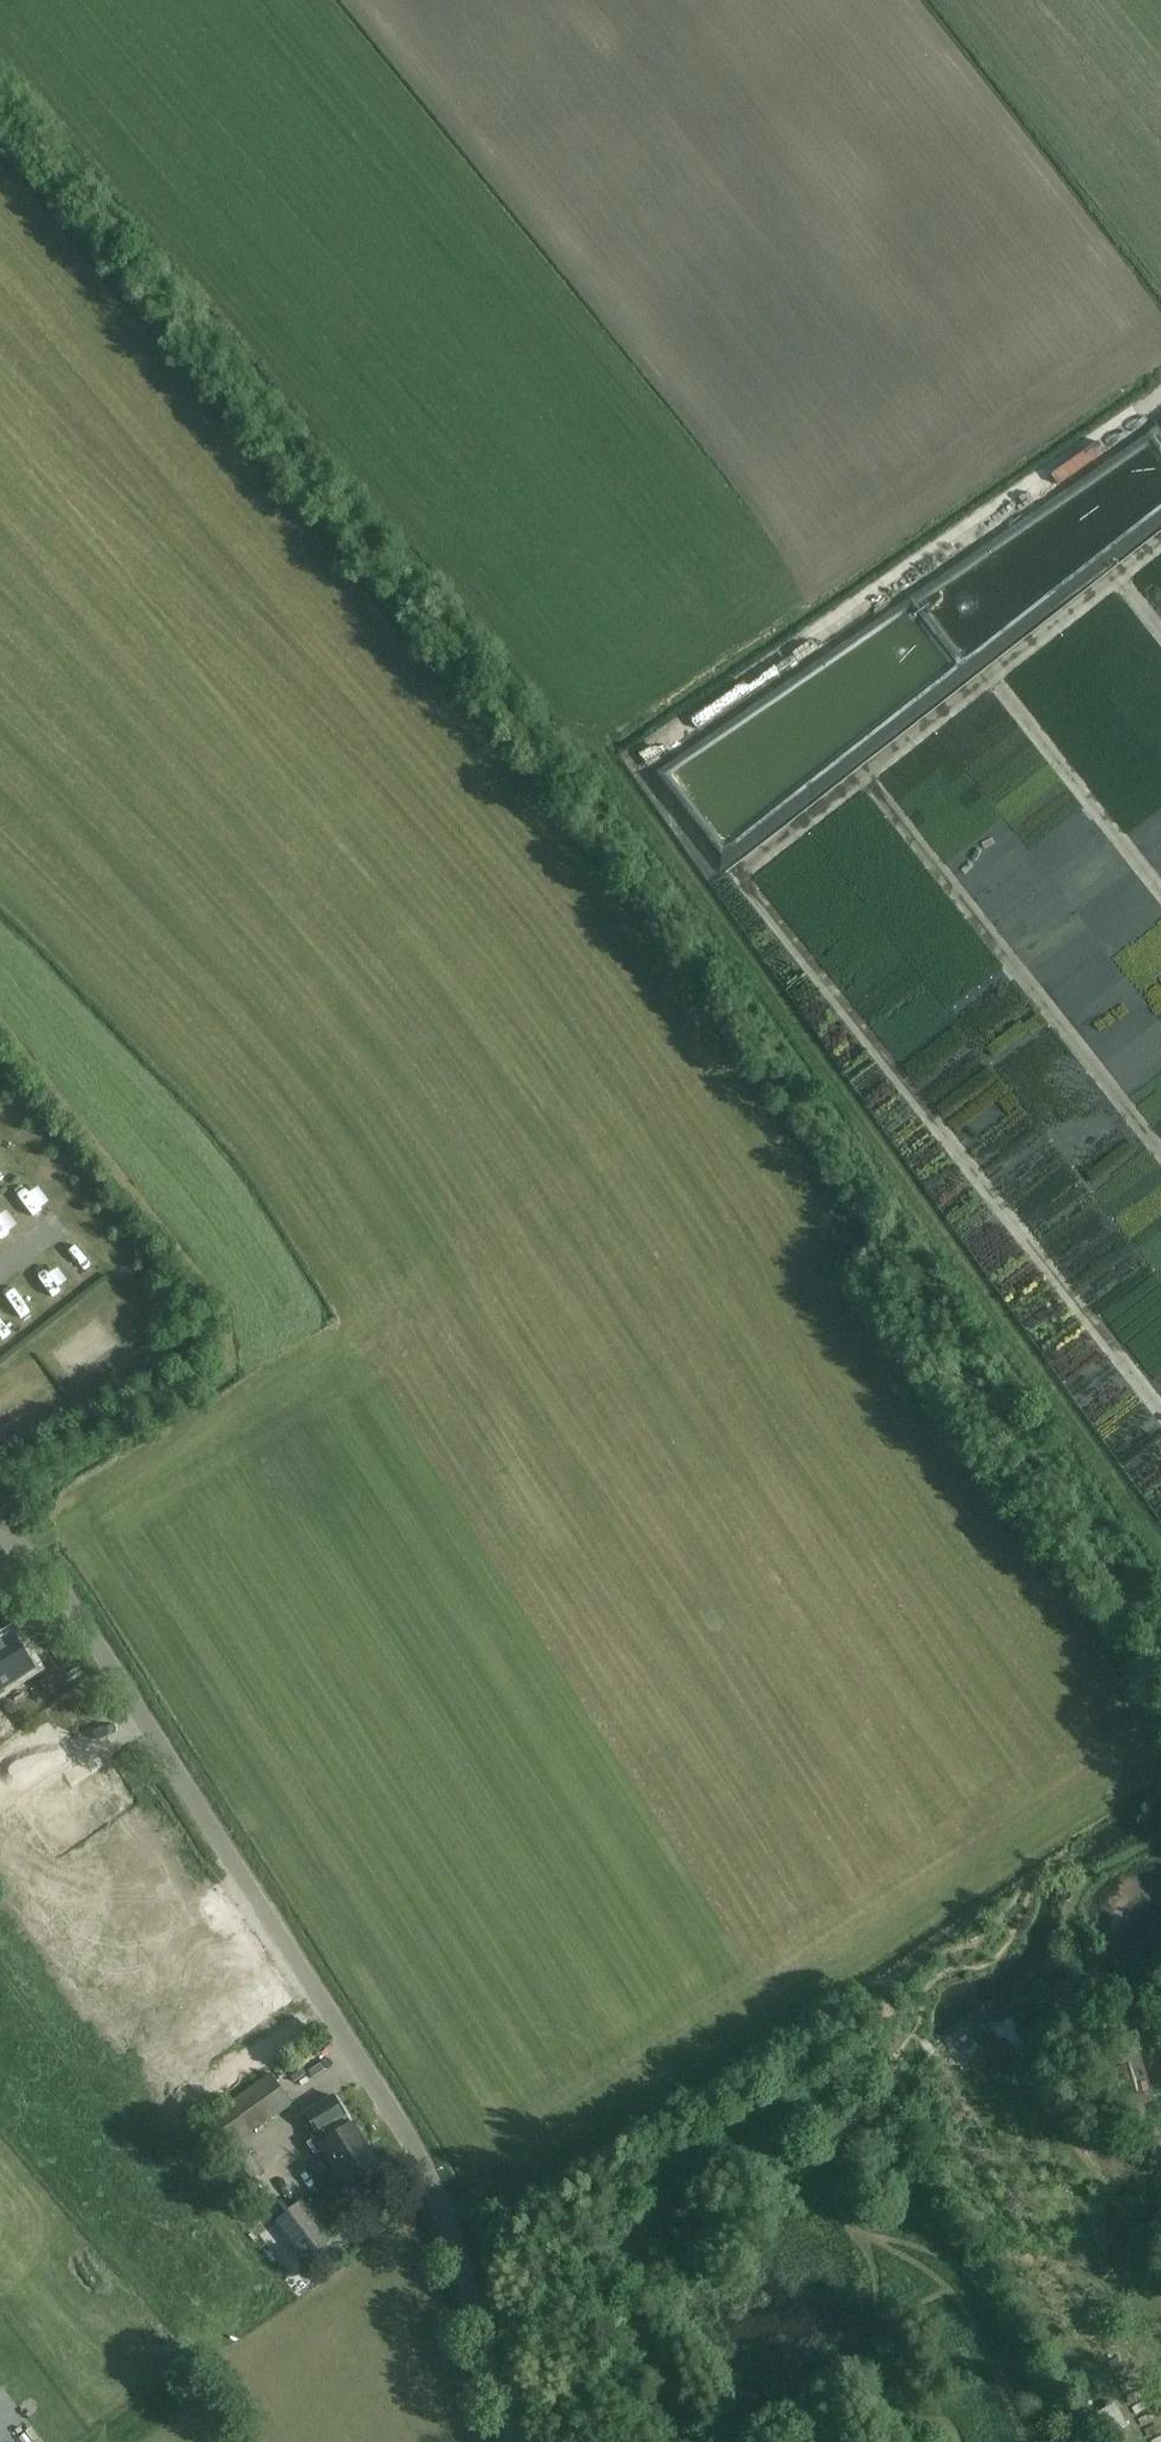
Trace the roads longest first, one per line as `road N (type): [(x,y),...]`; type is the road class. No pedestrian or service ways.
road 1 (unclassified): [(518,2441),(416,2148),(65,1595),(41,1564),(0,1539)]
road 2 (track): [(1040,2042),(1039,2078),(1048,2103),(1160,2271)]

